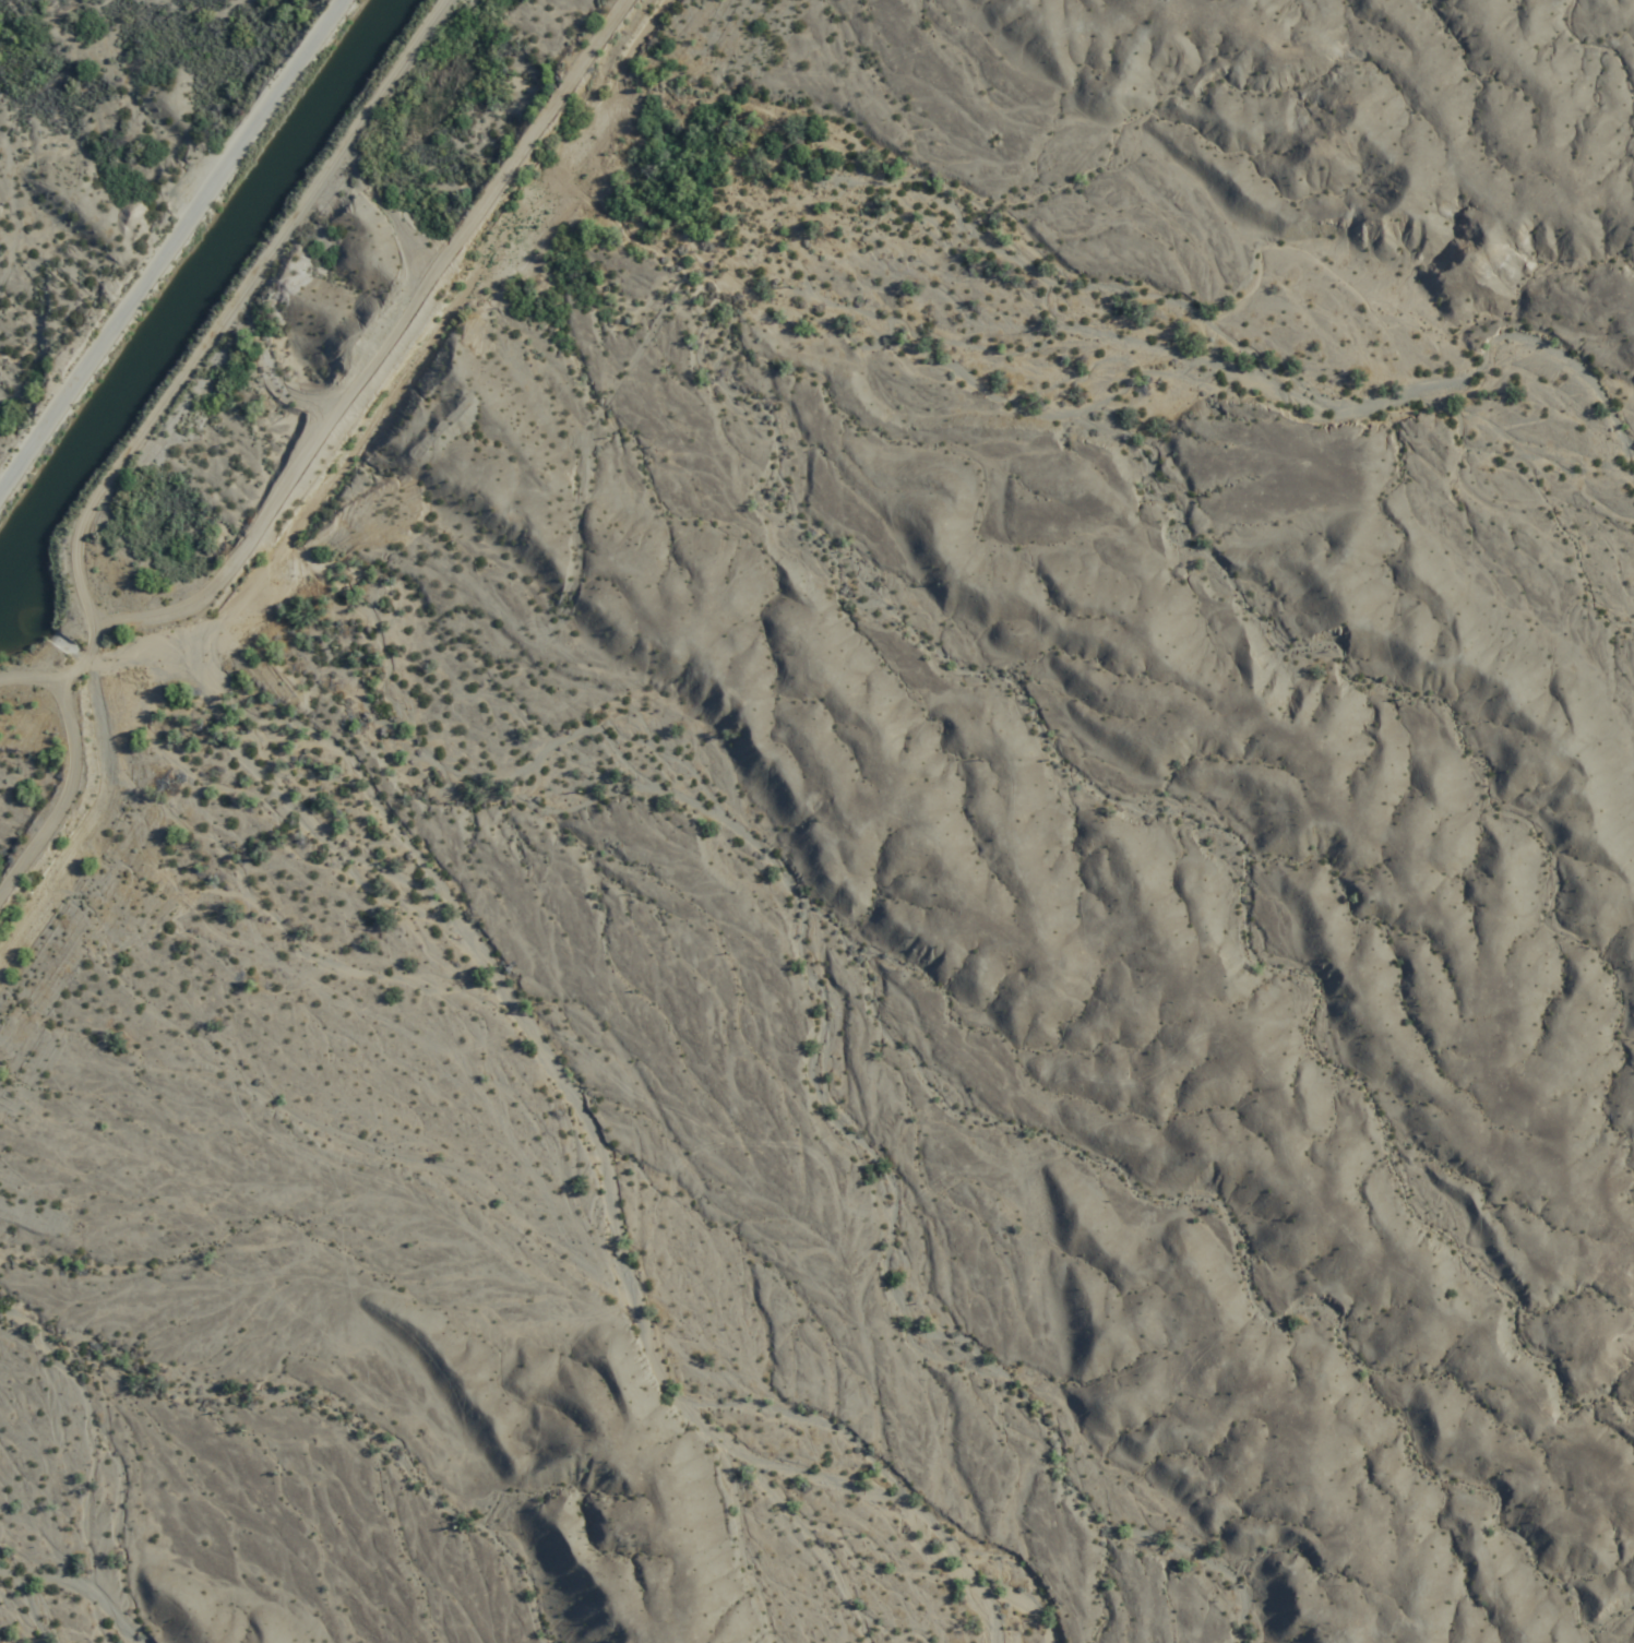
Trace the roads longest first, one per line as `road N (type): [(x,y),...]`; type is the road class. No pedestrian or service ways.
road 1 (residential): [(0,490),(346,0)]

